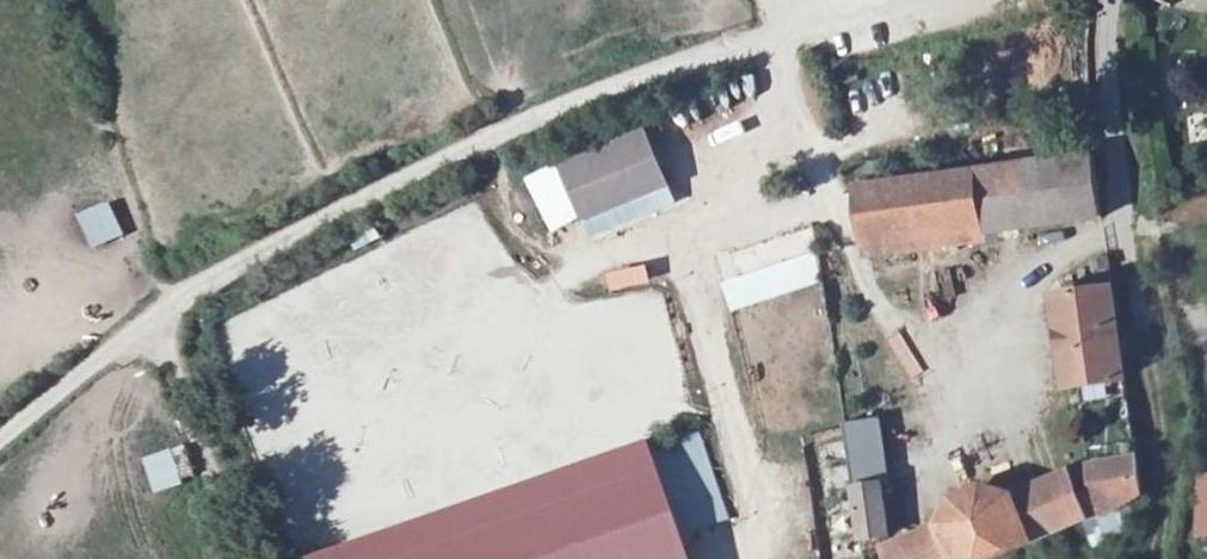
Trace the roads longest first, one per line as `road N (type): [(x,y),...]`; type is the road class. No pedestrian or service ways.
road 1 (track): [(0,439),(98,362),(292,232),(590,91),(725,47)]
road 2 (track): [(168,315),(247,558)]
road 3 (residential): [(725,47),(893,0)]

